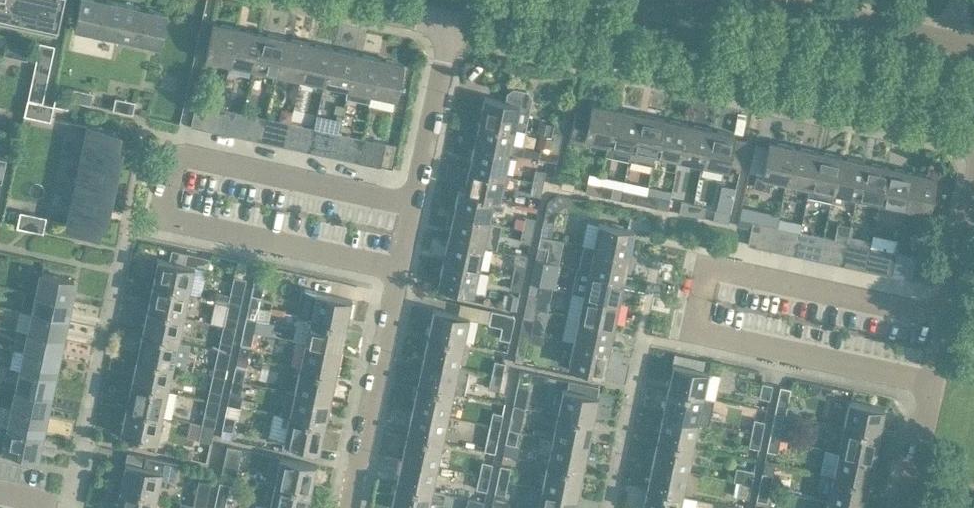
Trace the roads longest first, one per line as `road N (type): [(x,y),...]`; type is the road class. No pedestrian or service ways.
road 1 (residential): [(973,138),(450,25)]
road 2 (residential): [(347,507),(450,25)]
road 3 (residential): [(973,154),(904,507)]
road 4 (residential): [(973,54),(726,0)]
road 5 (residential): [(450,25),(329,0)]

